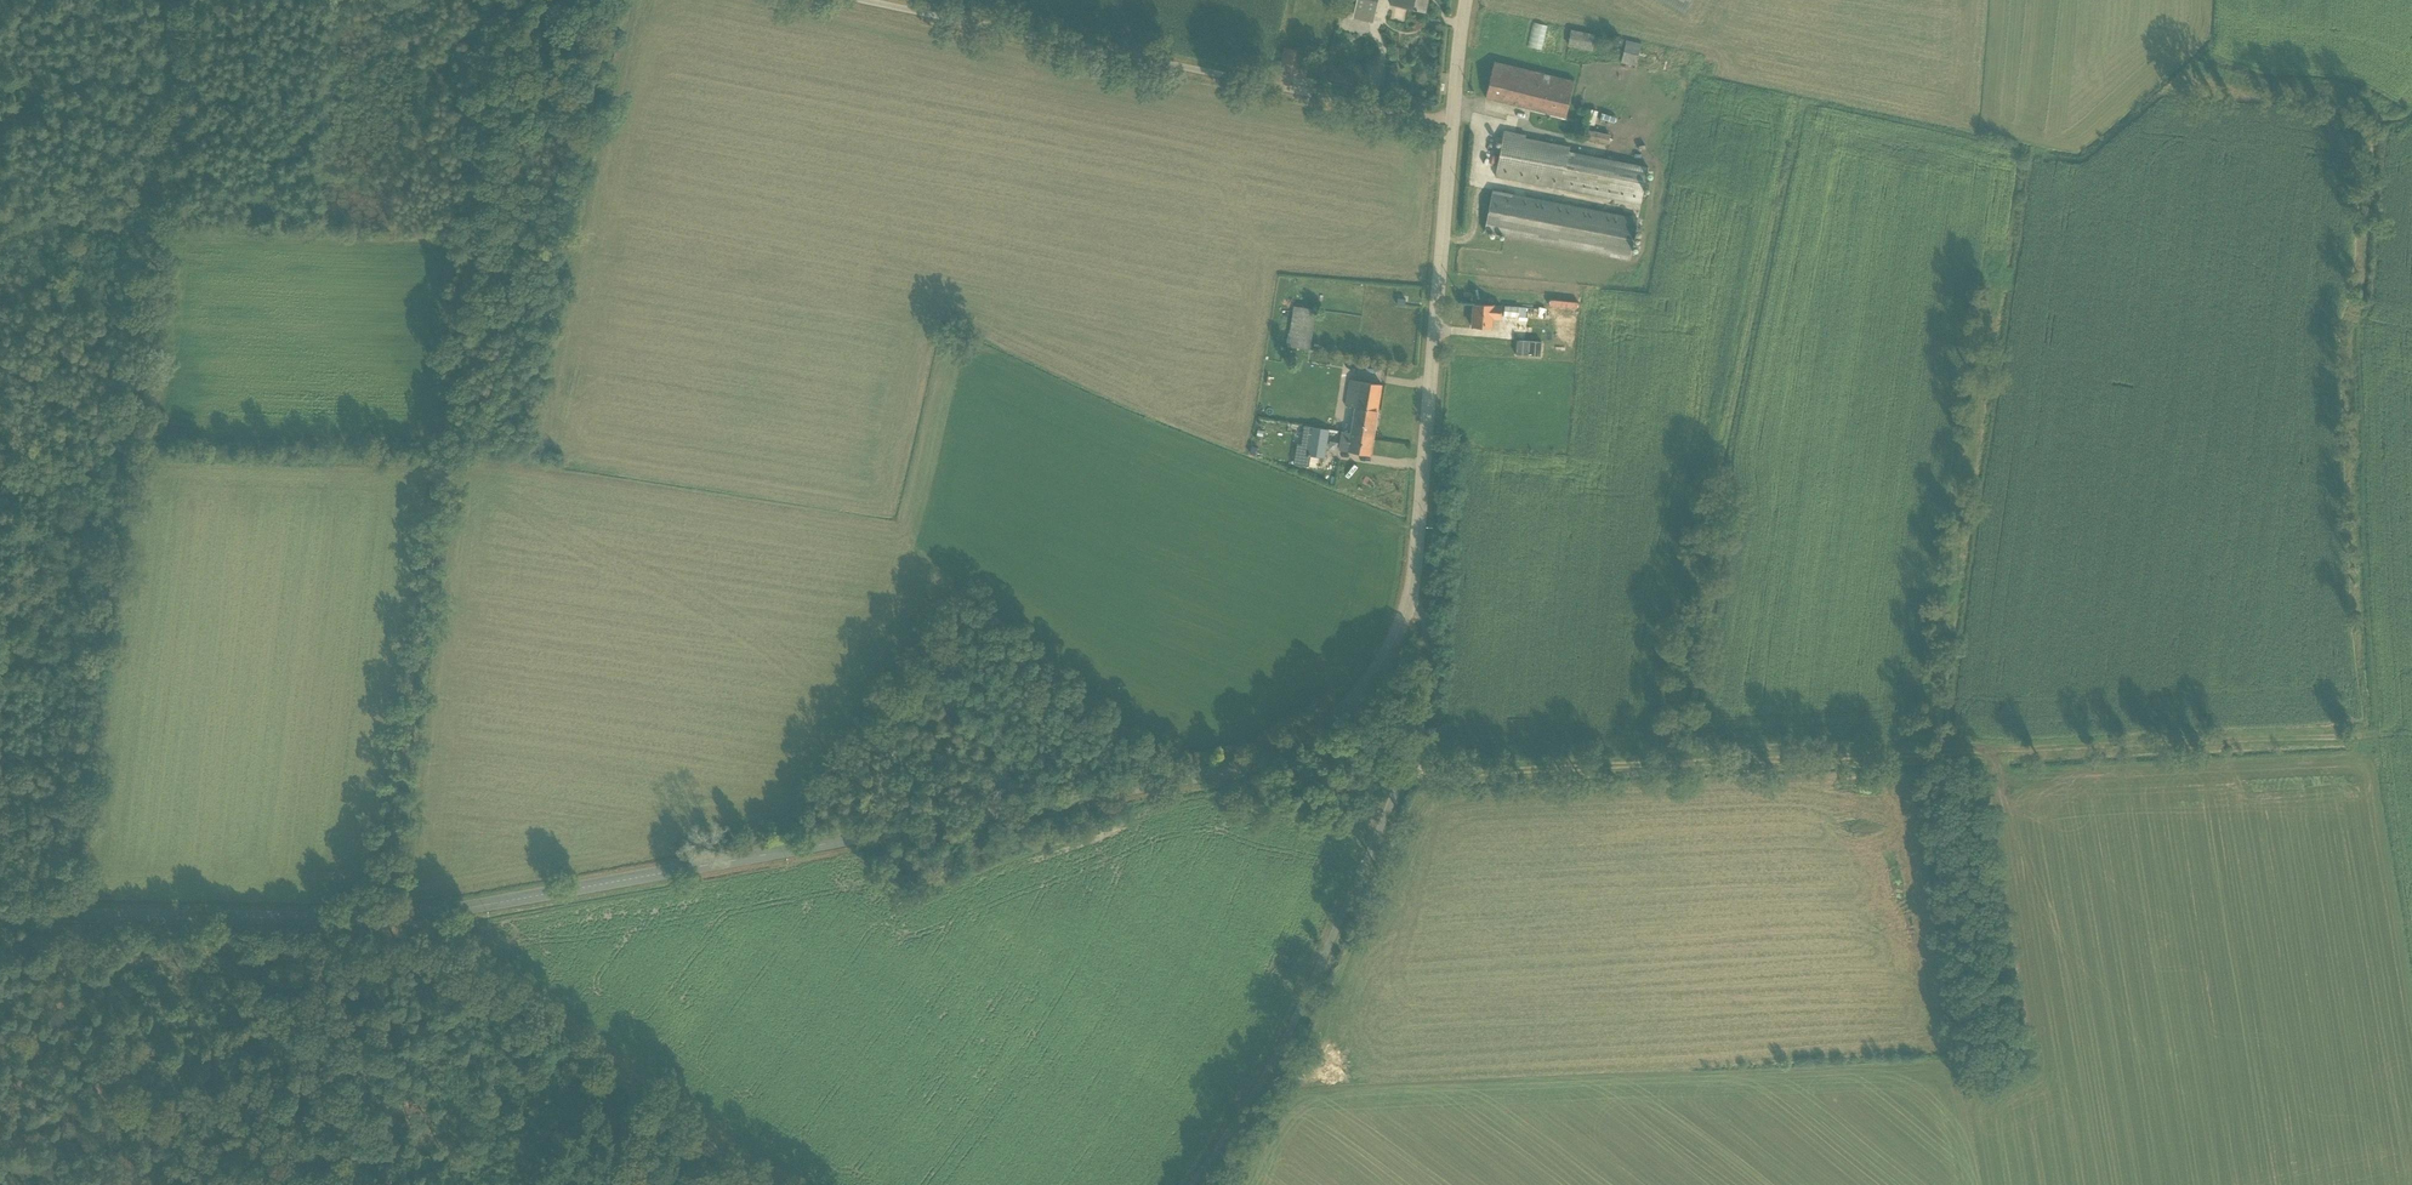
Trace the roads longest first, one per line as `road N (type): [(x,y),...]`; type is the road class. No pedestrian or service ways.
road 1 (tertiary): [(1410,601),(1356,697),(1281,750),(417,916)]
road 2 (track): [(1406,772),(2374,738)]
road 3 (unclassified): [(1191,1184),(1282,1049),(1418,743),(1428,654),(1410,601)]
road 4 (unclassified): [(1453,116),(871,0)]
road 5 (tertiary): [(1453,116),(1410,601)]
road 6 (unclassified): [(770,1184),(417,916)]
road 7 (tertiary): [(417,916),(0,914)]

